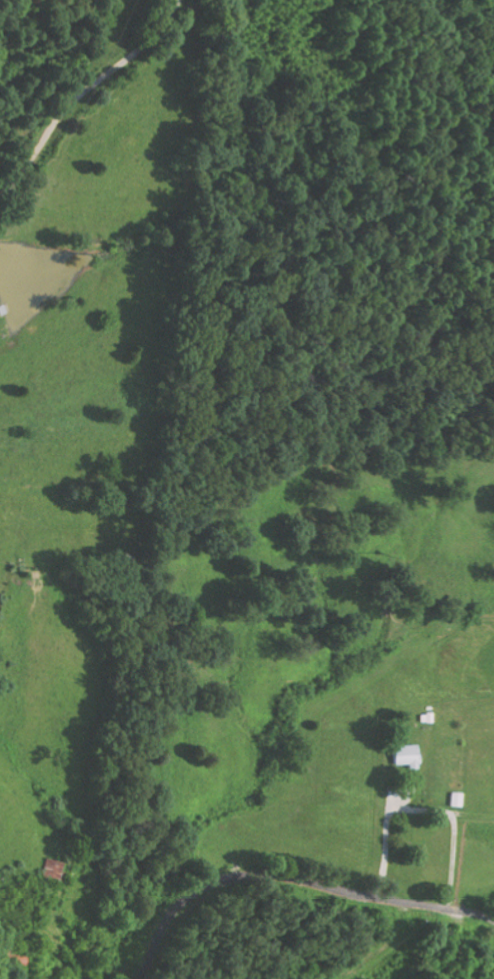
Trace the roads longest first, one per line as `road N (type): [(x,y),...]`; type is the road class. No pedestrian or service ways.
road 1 (residential): [(141,978),(162,928),(218,894),(271,890),(493,925)]
road 2 (residential): [(177,0),(139,47),(65,107),(0,195)]

